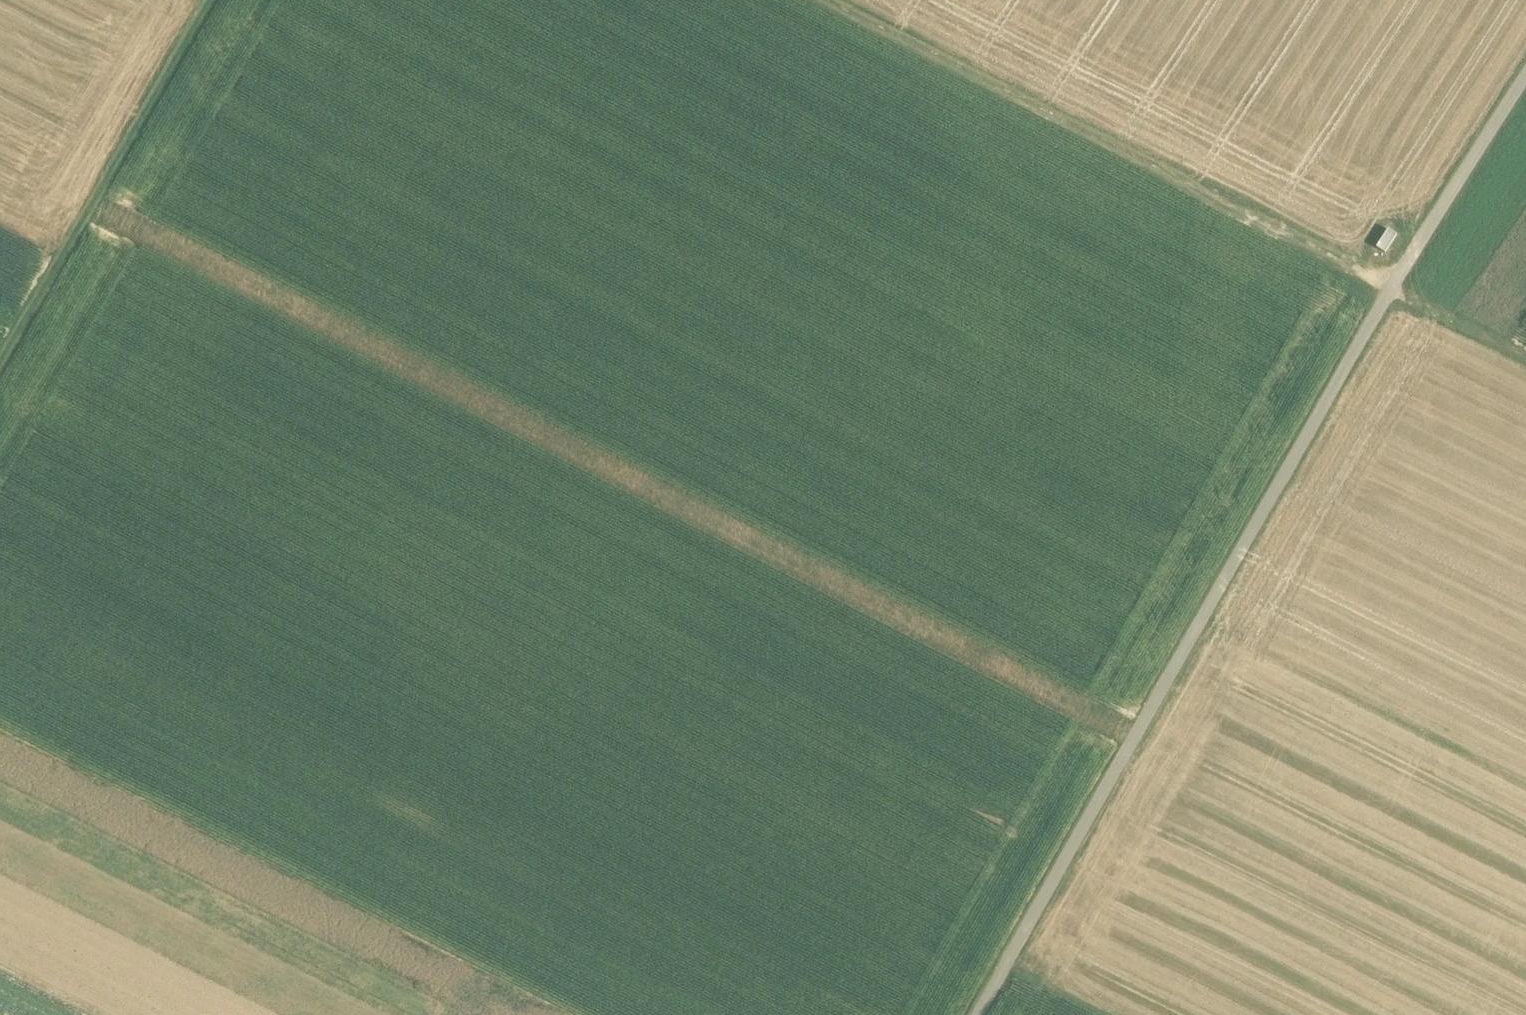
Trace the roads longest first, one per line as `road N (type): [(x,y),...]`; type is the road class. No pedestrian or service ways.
road 1 (track): [(1390,287),(978,1014)]
road 2 (track): [(1390,287),(815,0)]
road 3 (track): [(214,0),(0,371)]
road 4 (track): [(1525,74),(1390,287)]
road 5 (track): [(1525,356),(1390,287)]

